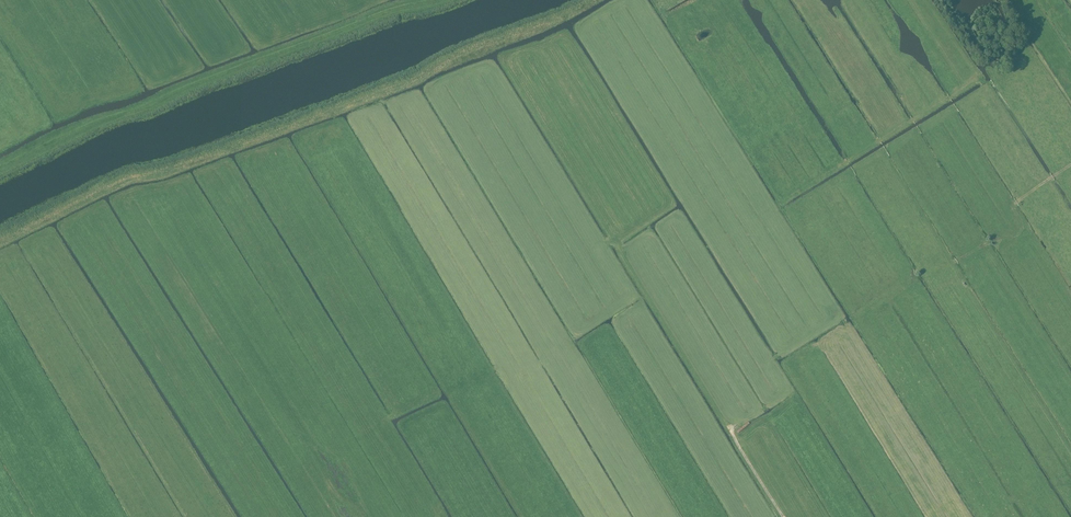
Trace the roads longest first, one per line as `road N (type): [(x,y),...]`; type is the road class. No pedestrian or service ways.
road 1 (track): [(1070,164),(1013,205),(1001,236),(950,264),(908,273)]

